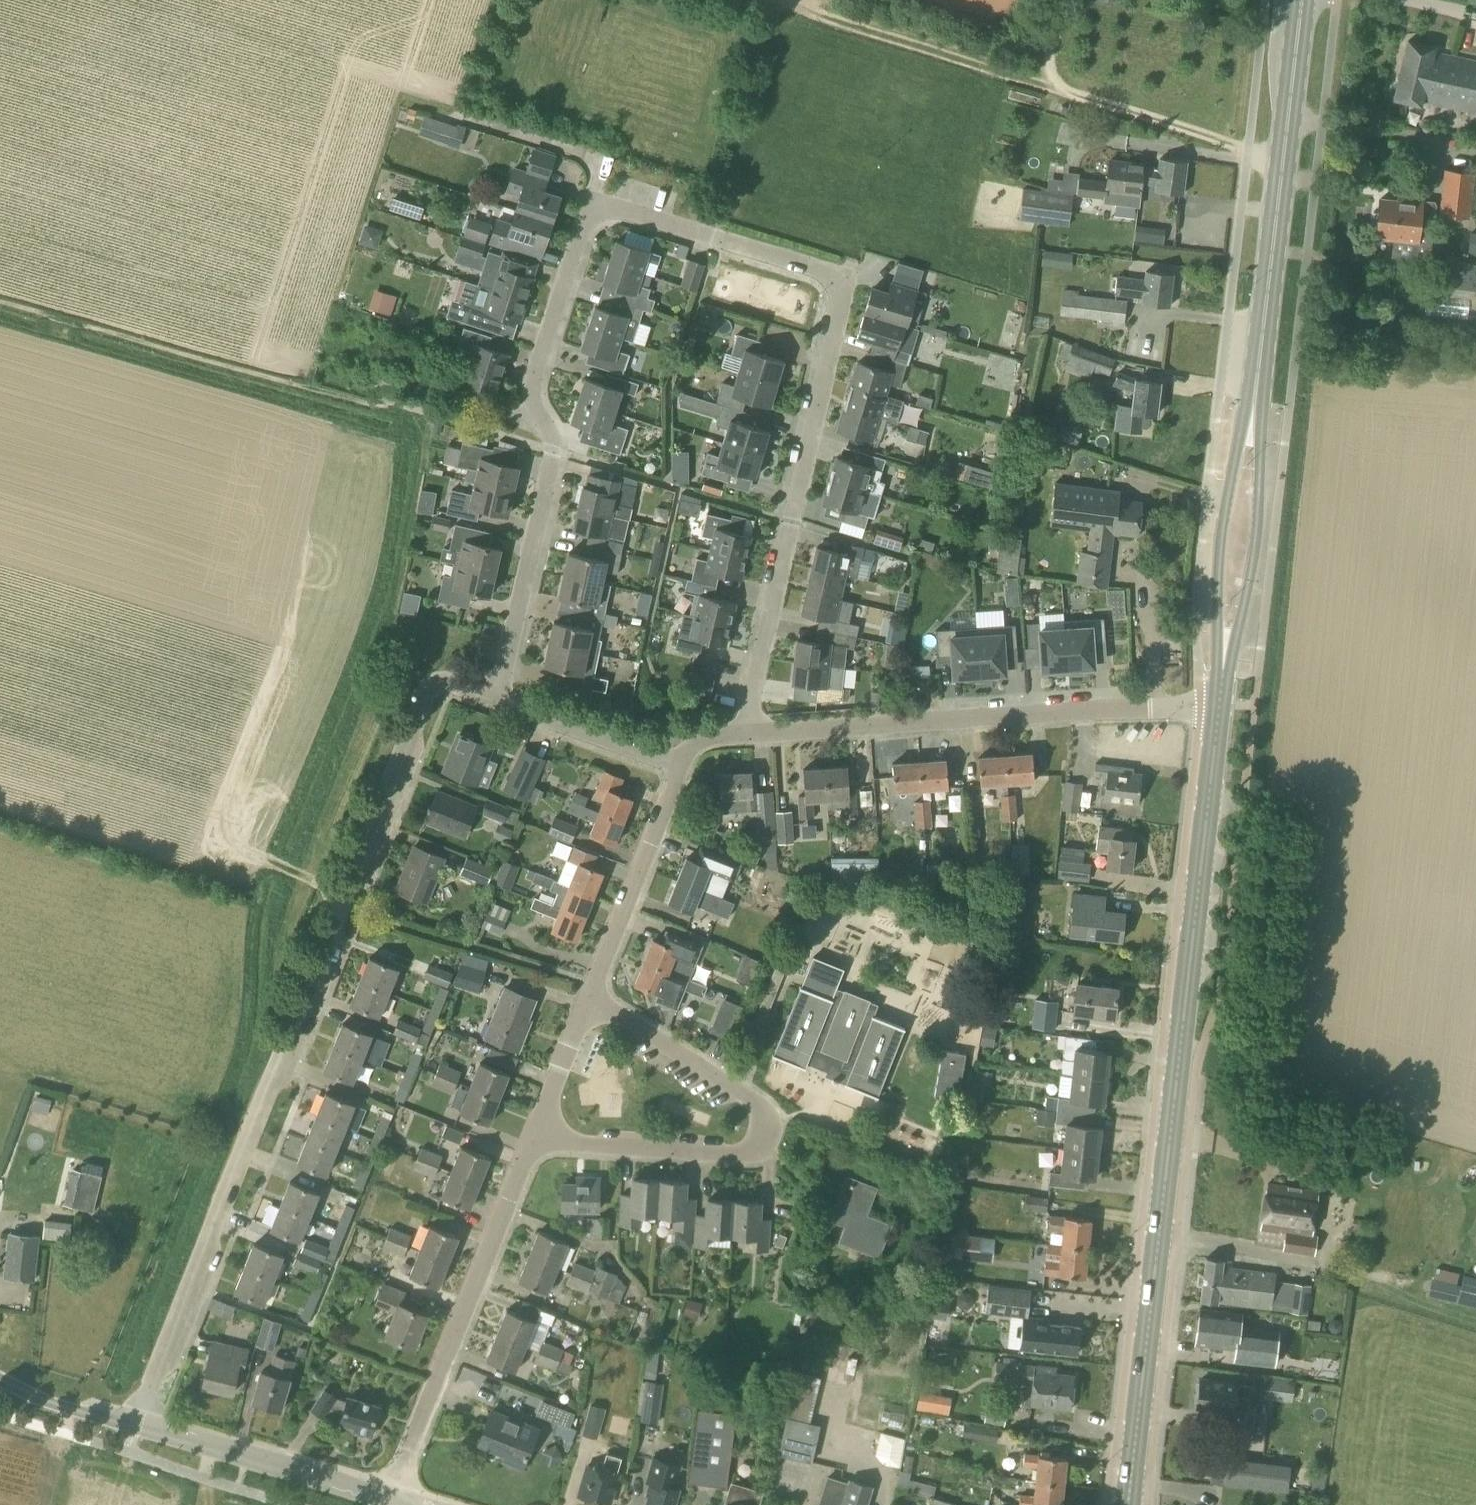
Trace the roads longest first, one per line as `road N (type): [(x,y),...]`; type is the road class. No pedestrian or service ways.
road 1 (residential): [(496,697),(442,679),(424,697),(138,1426)]
road 2 (primary): [(1129,1504),(1221,709)]
road 3 (residential): [(744,737),(842,310),(838,288),(824,272),(613,208),(589,217)]
road 4 (residential): [(496,697),(549,471),(535,376),(589,217)]
road 5 (residential): [(744,737),(1221,709)]
road 6 (residential): [(534,1138),(736,1158),(764,1141),(764,1108),(591,993)]
road 7 (primary): [(1253,408),(1303,0)]
road 8 (residential): [(392,1500),(534,1138)]
road 9 (primary): [(1221,709),(1262,537),(1265,455),(1253,408)]
road 10 (primary): [(1253,408),(1233,471),(1223,548),(1221,709)]
road 11 (tertiary): [(392,1500),(138,1426)]
road 12 (residential): [(591,993),(675,768)]
road 13 (residential): [(675,768),(496,697)]
road 14 (residential): [(534,1138),(591,993)]
road 15 (tertiary): [(138,1426),(0,1381)]

